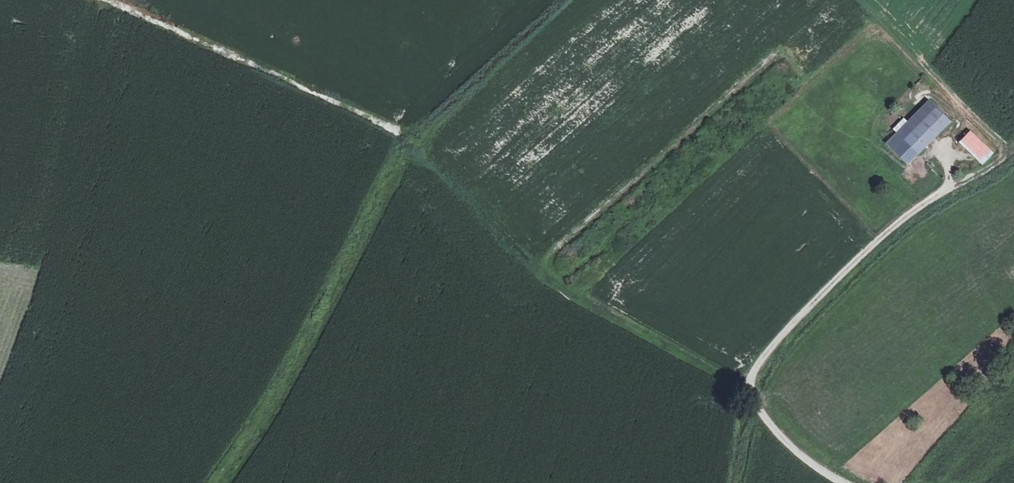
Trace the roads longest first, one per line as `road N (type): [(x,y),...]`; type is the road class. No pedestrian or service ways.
road 1 (track): [(851,482),(790,444),(751,393),(563,296),(418,146),(109,0)]
road 2 (track): [(80,0),(88,43),(37,265),(0,370)]
road 3 (track): [(751,393),(755,371),(774,343),(878,239),(929,198),(1013,155)]

